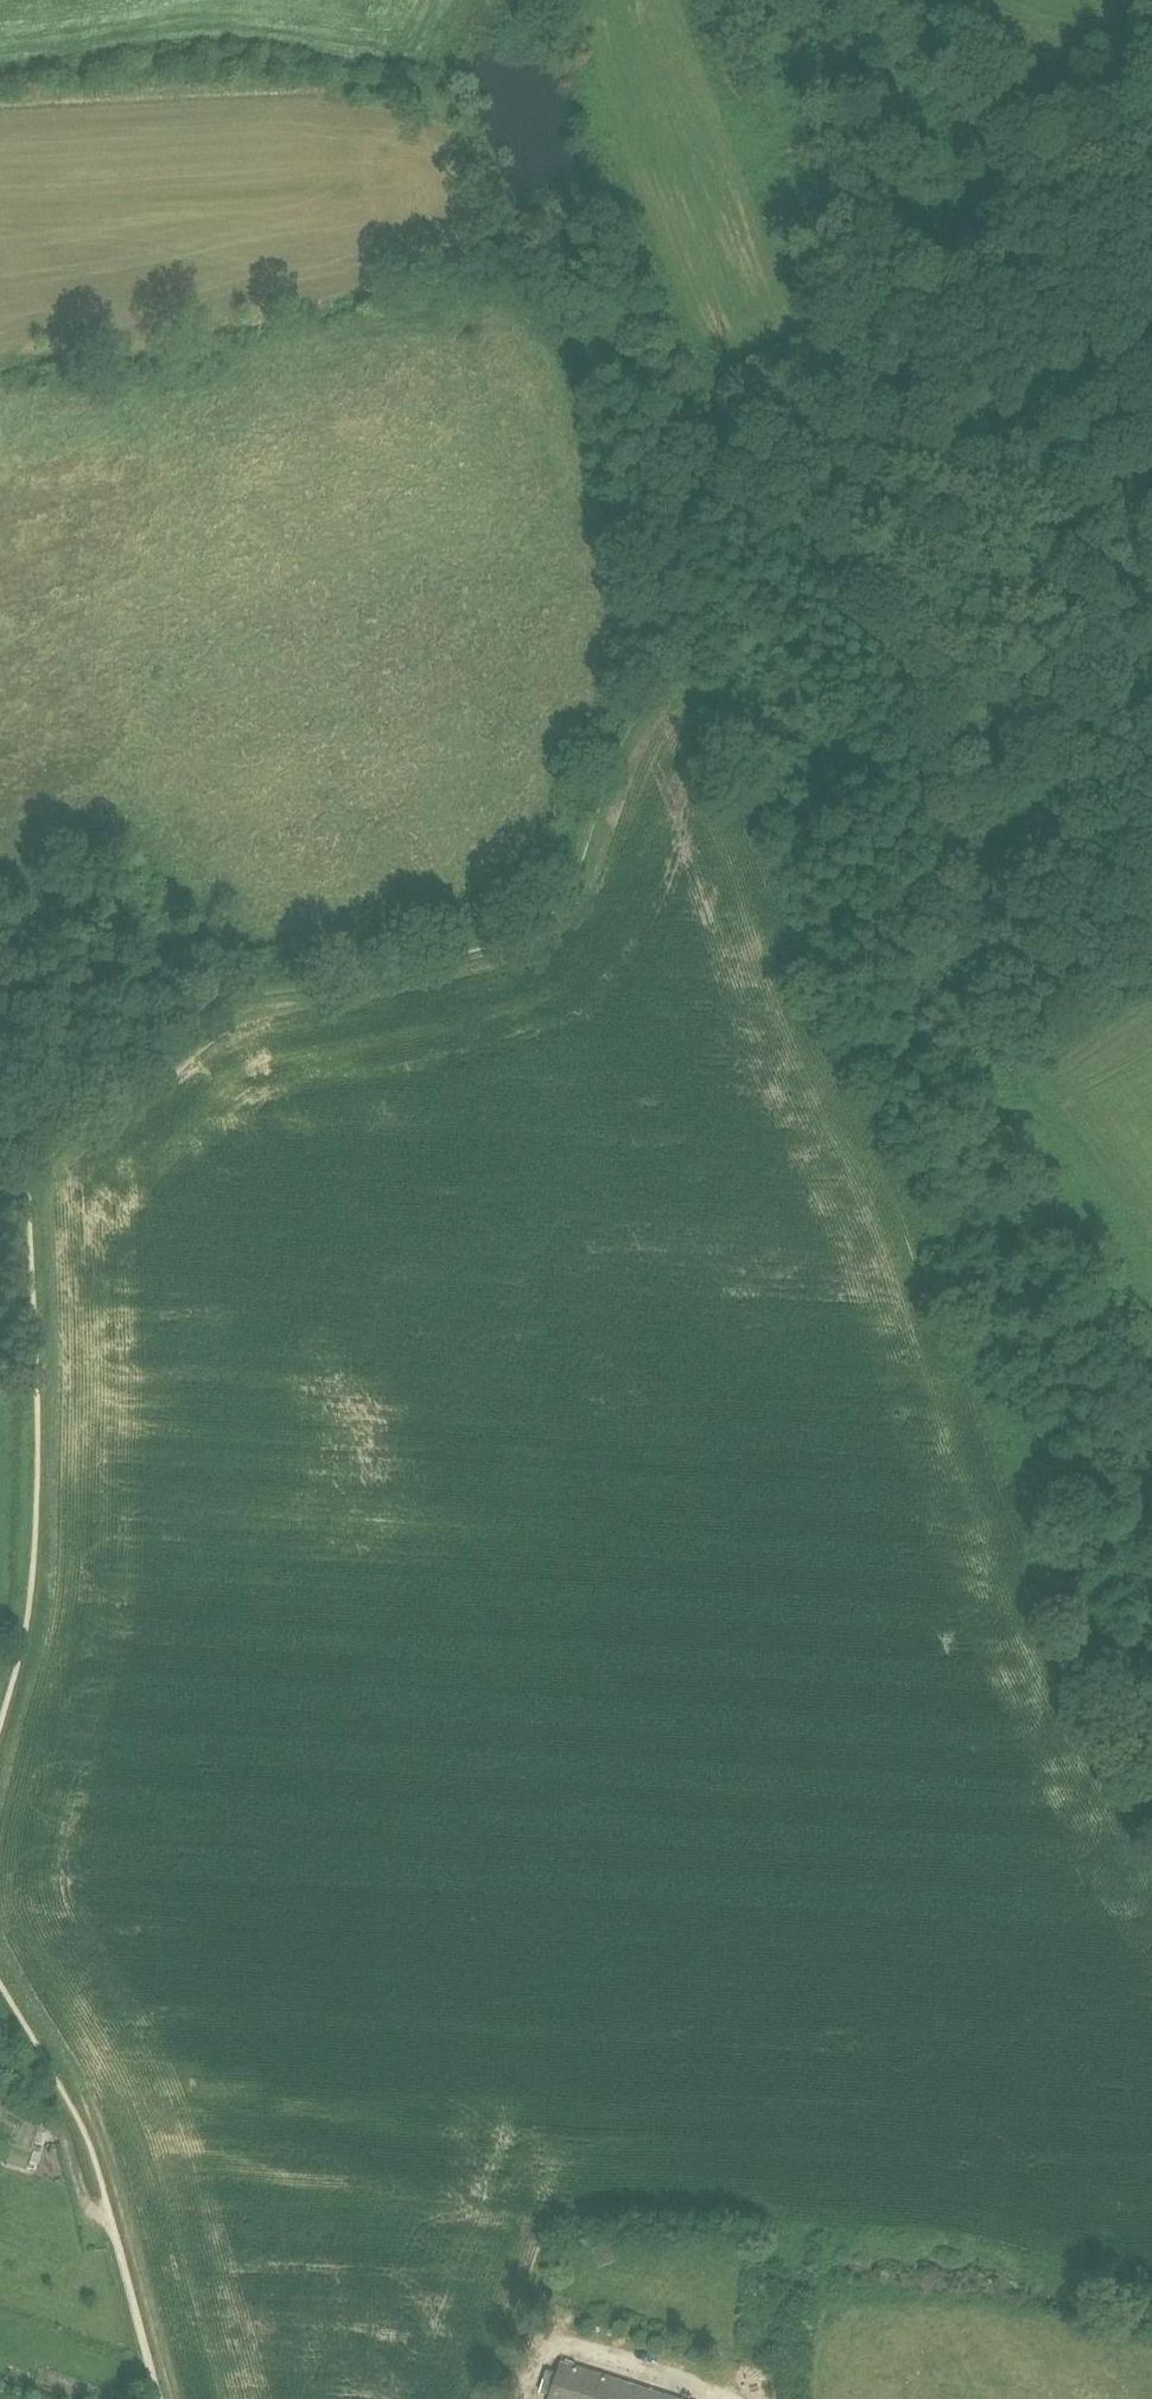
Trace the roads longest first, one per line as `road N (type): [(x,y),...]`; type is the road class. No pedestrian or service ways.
road 1 (track): [(173,2398),(103,2146),(80,2092)]
road 2 (track): [(1151,350),(1001,218)]
road 3 (track): [(159,2398),(113,2225)]

